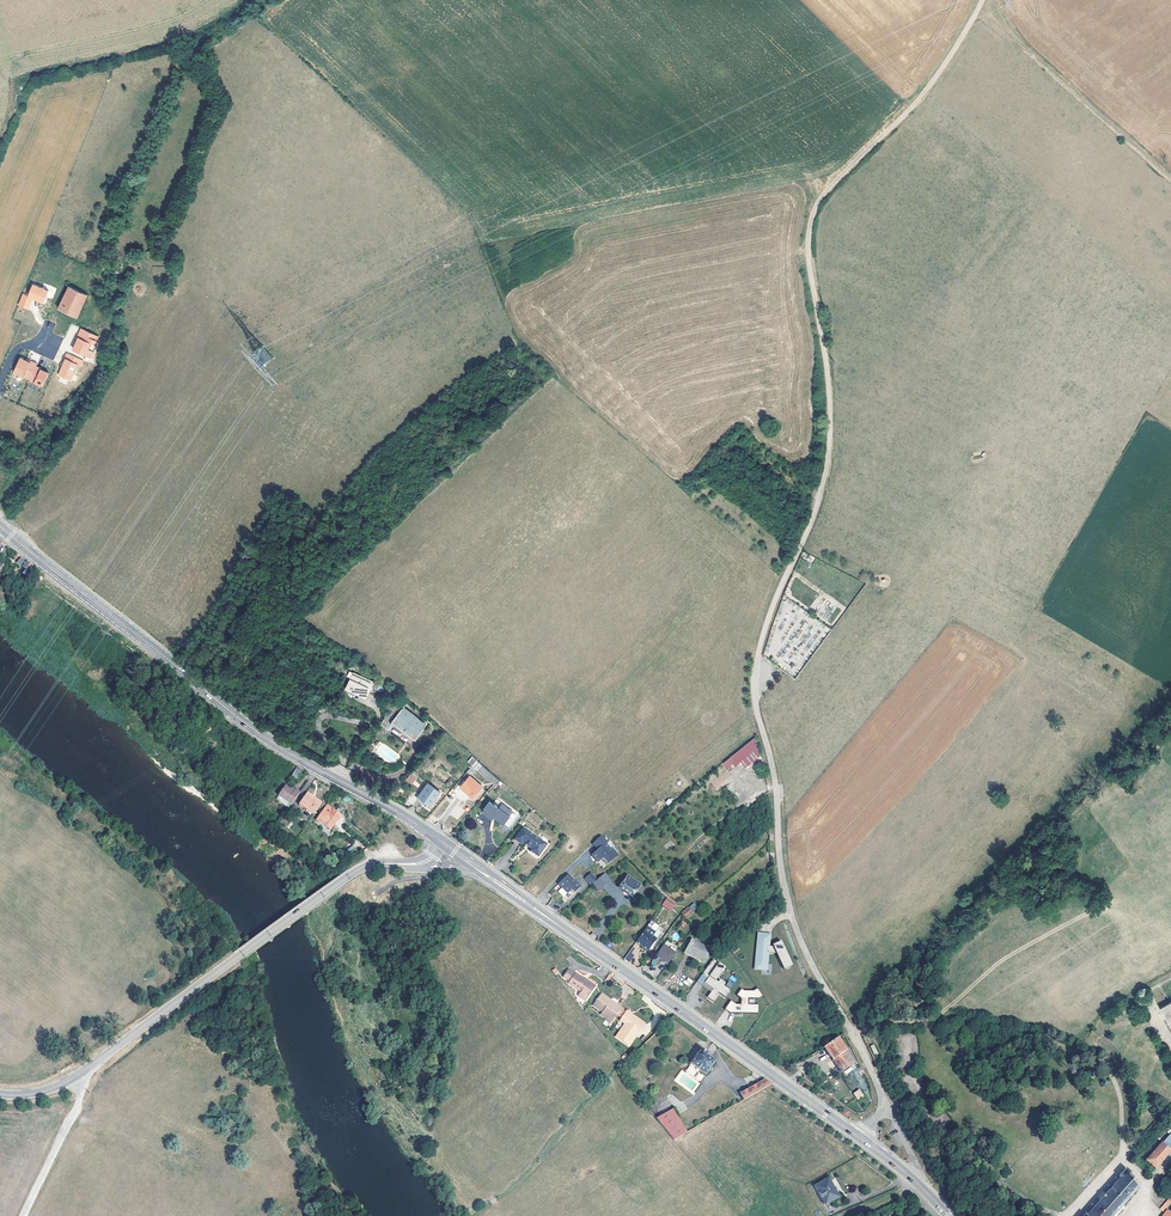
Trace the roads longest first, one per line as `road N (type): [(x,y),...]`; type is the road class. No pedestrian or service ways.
road 1 (unclassified): [(860,1138),(882,1097),(815,973),(785,896),(774,774),(755,698),(759,648),(802,541)]
road 2 (track): [(802,541),(829,430),(809,267),(811,220),(831,186),(928,88),(982,0)]
road 3 (secondary): [(443,842),(263,737),(0,527)]
road 4 (tertiary): [(0,1094),(28,1094),(70,1080),(354,873),(402,864)]
road 5 (secondary): [(860,1138),(486,873)]
road 6 (track): [(846,1021),(1170,701)]
road 7 (track): [(984,0),(1037,59),(1170,177)]
road 8 (track): [(23,1215),(86,1085),(85,1070)]

